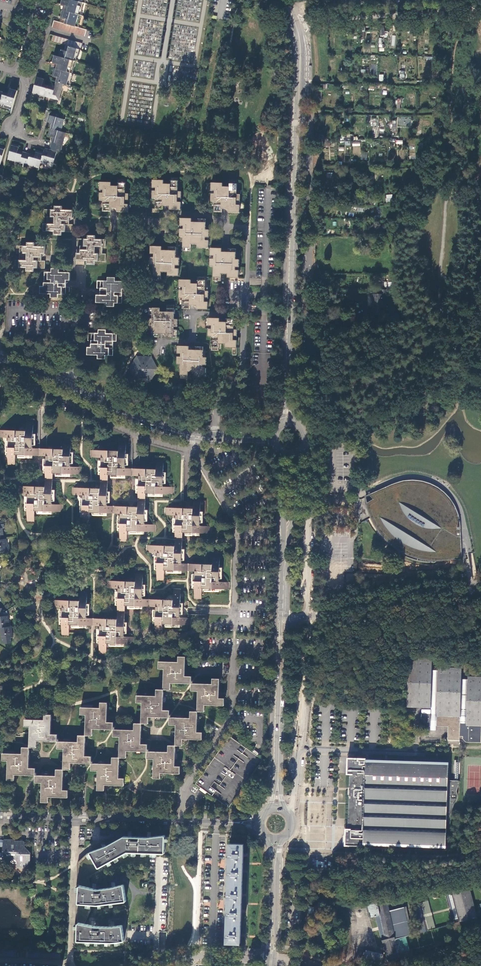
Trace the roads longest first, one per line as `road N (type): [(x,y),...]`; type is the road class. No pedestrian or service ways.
road 1 (tertiary): [(290,377),(304,54),(297,23)]
road 2 (residential): [(245,315),(248,228),(207,215),(115,219)]
road 3 (residential): [(194,449),(137,435),(26,386),(17,364)]
road 4 (unclassified): [(283,621),(437,591),(480,592)]
road 5 (residential): [(183,821),(187,785),(231,718),(234,647)]
road 6 (residential): [(235,623),(238,524),(194,449)]
road 7 (unclassified): [(480,7),(297,23)]
road 8 (residential): [(183,821),(1,814)]
road 9 (residential): [(68,382),(83,313),(83,268),(73,267),(76,220)]
road 10 (tertiary): [(283,621),(278,768)]
road 11 (tertiary): [(197,433),(68,382)]
road 12 (track): [(302,82),(436,85)]
road 13 (residential): [(156,354),(156,341),(192,342),(193,313),(245,315)]
road 14 (residential): [(217,435),(217,404),(243,365),(245,315)]
road 15 (track): [(436,114),(311,112)]
road 16 (residential): [(36,0),(17,119)]

